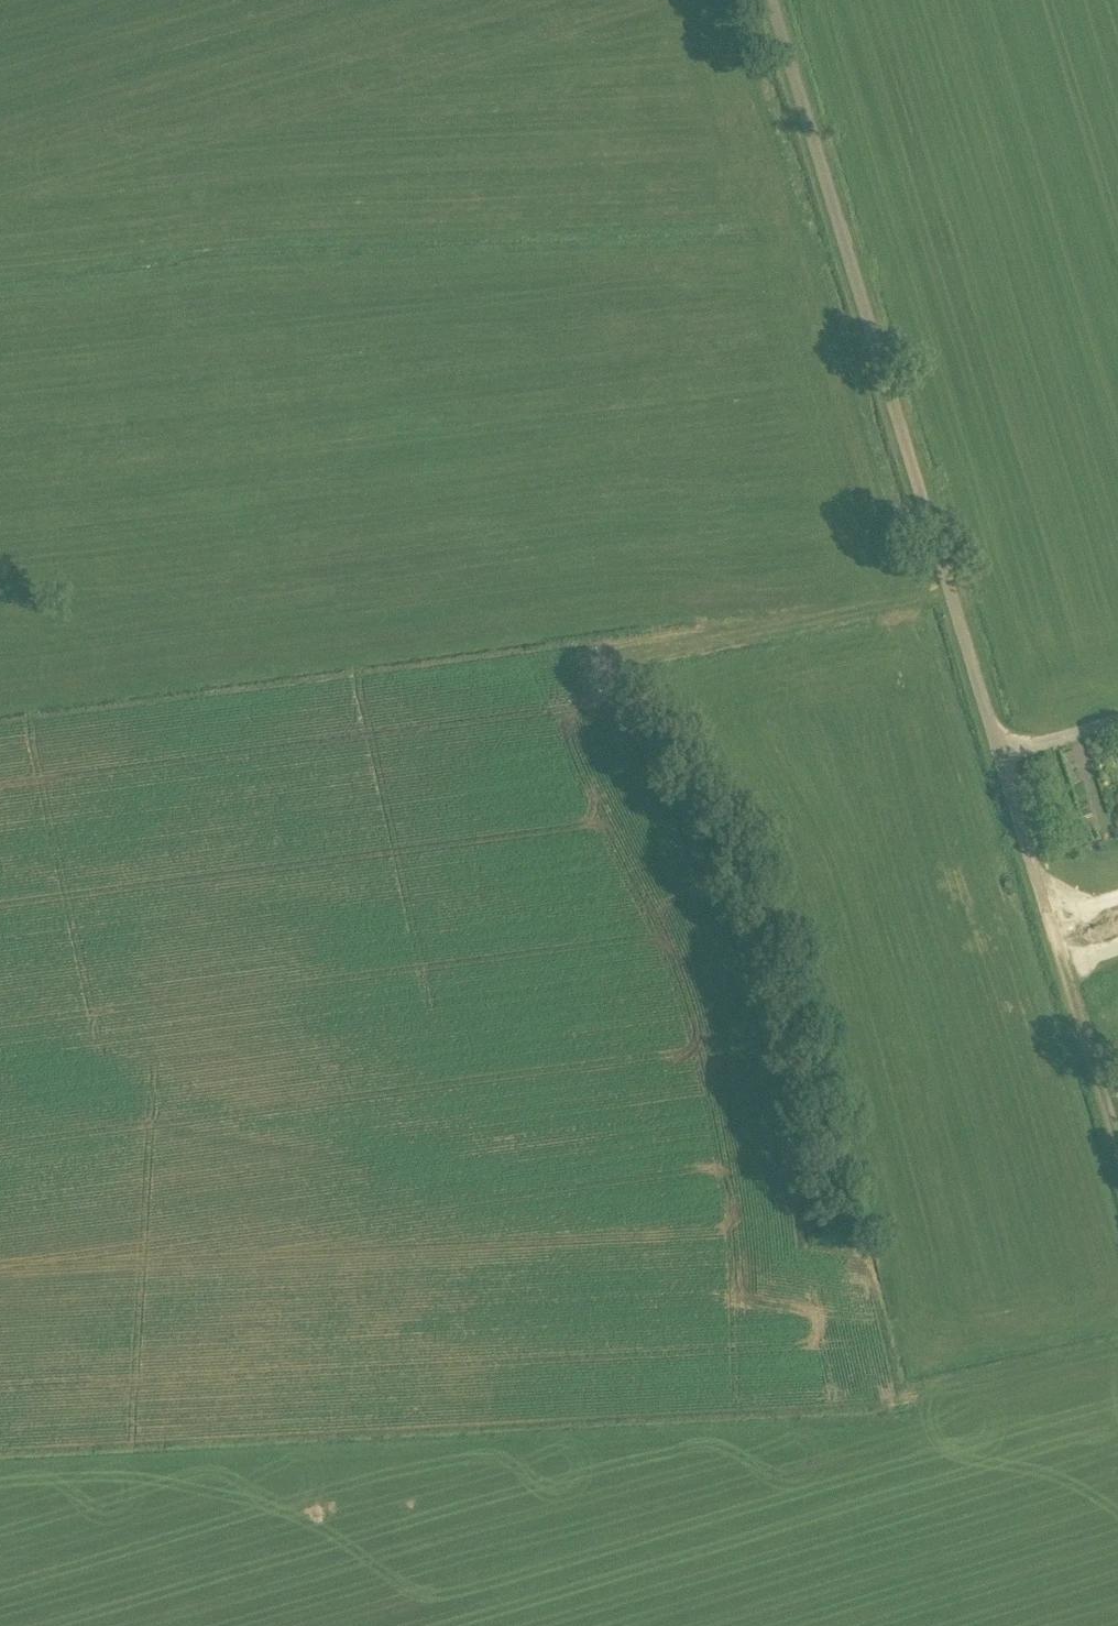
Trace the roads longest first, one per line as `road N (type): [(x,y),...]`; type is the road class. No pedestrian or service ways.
road 1 (unclassified): [(1117,1150),(770,0)]

